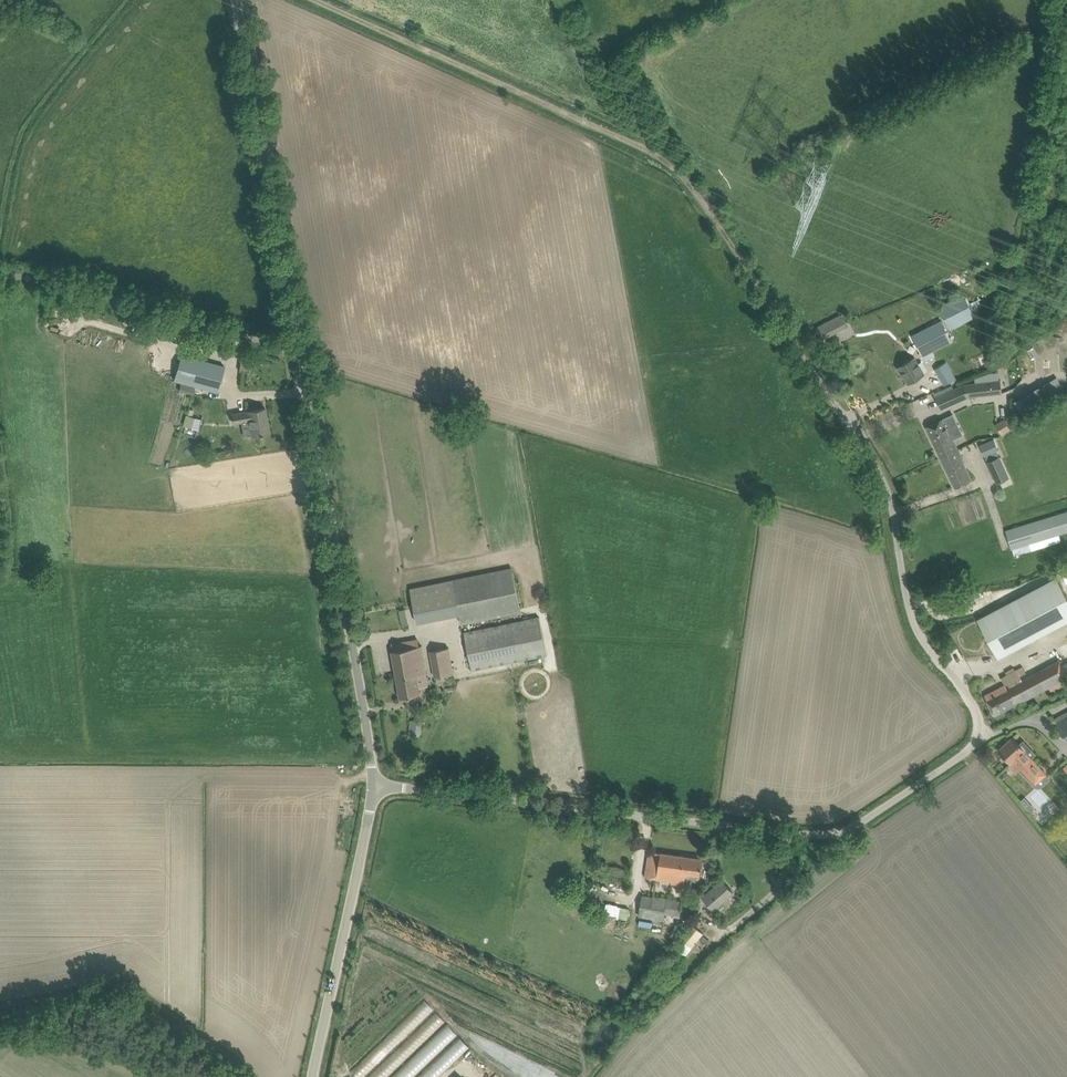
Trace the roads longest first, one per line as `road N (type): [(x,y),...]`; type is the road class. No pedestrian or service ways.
road 1 (unclassified): [(372,785),(822,836),(854,826),(971,748),(979,735),(974,704),(917,631),(887,488),(835,403)]
road 2 (track): [(835,403),(681,175),(634,143),(314,0)]
road 3 (unclassified): [(372,785),(299,349)]
road 4 (unclassified): [(299,349),(236,0)]
road 5 (unclassified): [(299,349),(57,283),(0,276)]
road 6 (unclassified): [(312,1076),(372,785)]

